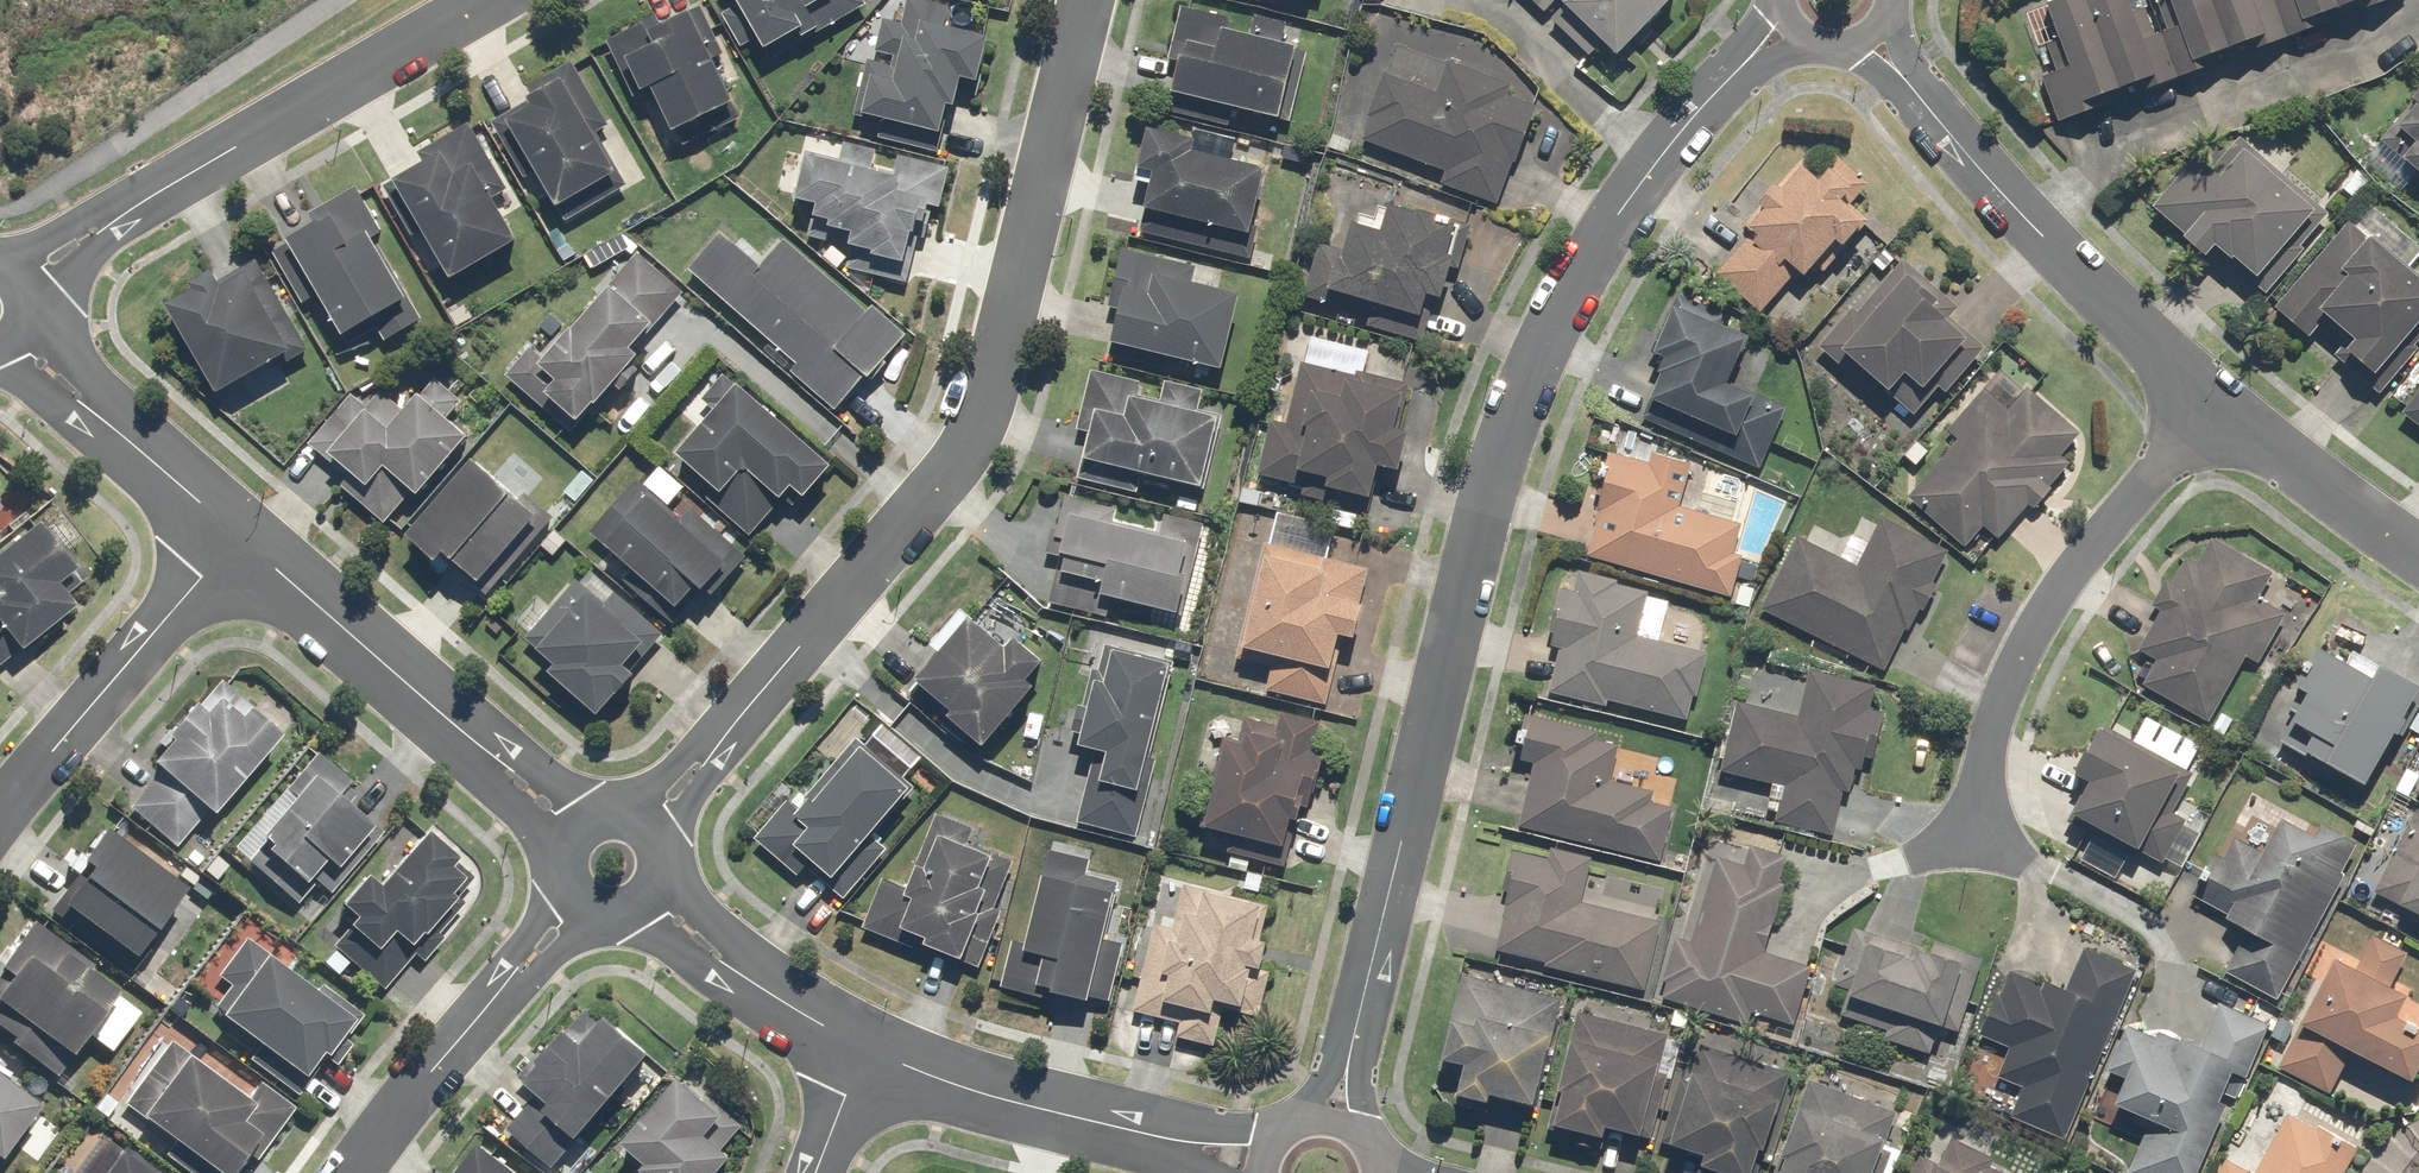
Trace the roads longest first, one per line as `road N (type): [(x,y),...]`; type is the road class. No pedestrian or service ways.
road 1 (residential): [(1341,1111),(1478,539),(1540,357),(1617,208),(1778,35)]
road 2 (residential): [(657,817),(894,533),(966,462),(994,399),(1089,0)]
road 3 (residential): [(26,268),(483,0)]
road 4 (residential): [(1876,34),(2202,402)]
road 5 (residential): [(1979,828),(2000,716),(2050,601),(2202,402)]
road 6 (residential): [(562,830),(212,554)]
road 7 (residential): [(863,1045),(988,1094),(1173,1138),(1232,1146),(1262,1140)]
road 8 (residential): [(212,554),(0,821)]
road 9 (residential): [(580,922),(363,1172)]
road 10 (residential): [(212,554),(24,353)]
road 11 (residential): [(2202,402),(2418,553)]
road 12 (residential): [(669,904),(742,968),(863,1045)]
road 13 (residential): [(863,1045),(818,1172)]

